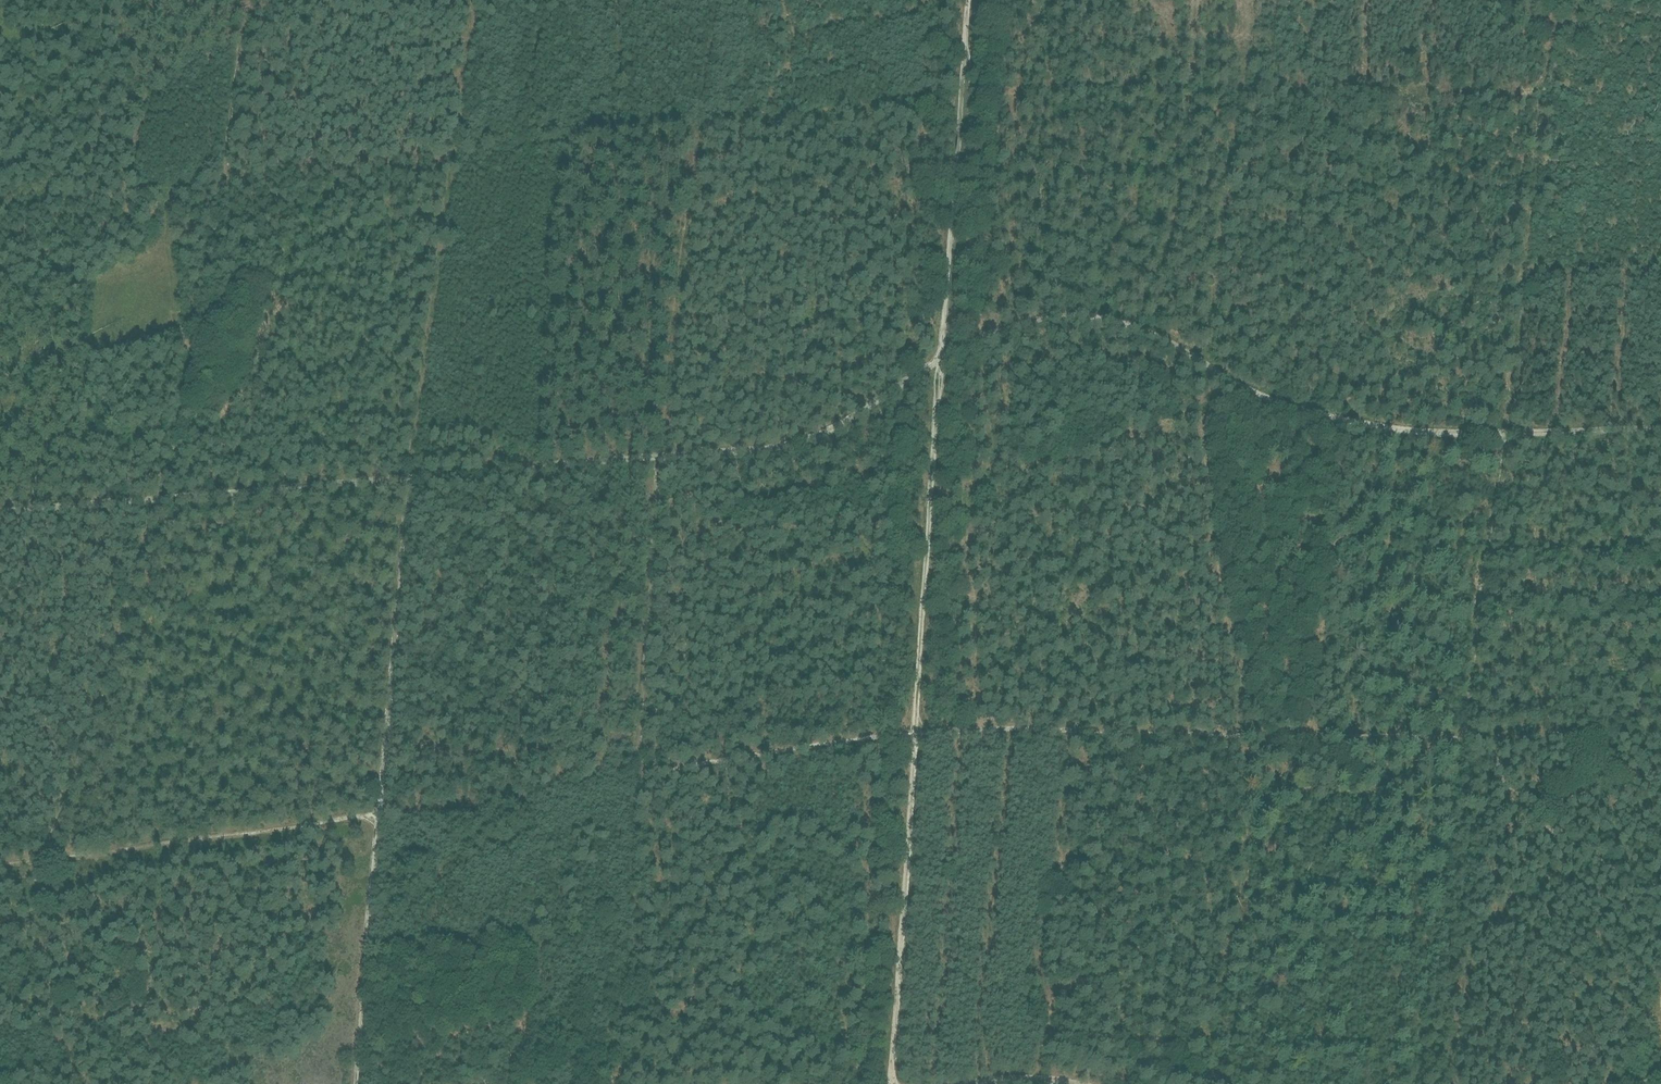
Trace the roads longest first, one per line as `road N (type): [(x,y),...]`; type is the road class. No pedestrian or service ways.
road 1 (track): [(1498,431),(1389,430),(1277,392),(1112,320),(1079,316),(1038,317),(989,333),(802,437),(651,456),(639,758),(650,765),(909,732)]
road 2 (track): [(1660,891),(1584,853),(1528,812),(1480,738),(909,732)]
road 3 (track): [(909,732),(963,0)]
road 4 (track): [(355,1083),(409,474)]
road 5 (track): [(1660,427),(1498,431),(1458,737)]
road 6 (track): [(409,474),(0,511)]
road 7 (track): [(161,494),(43,858)]
road 8 (track): [(0,862),(374,814)]
road 9 (track): [(884,1083),(909,732)]
road 10 (track): [(409,474),(651,456)]

